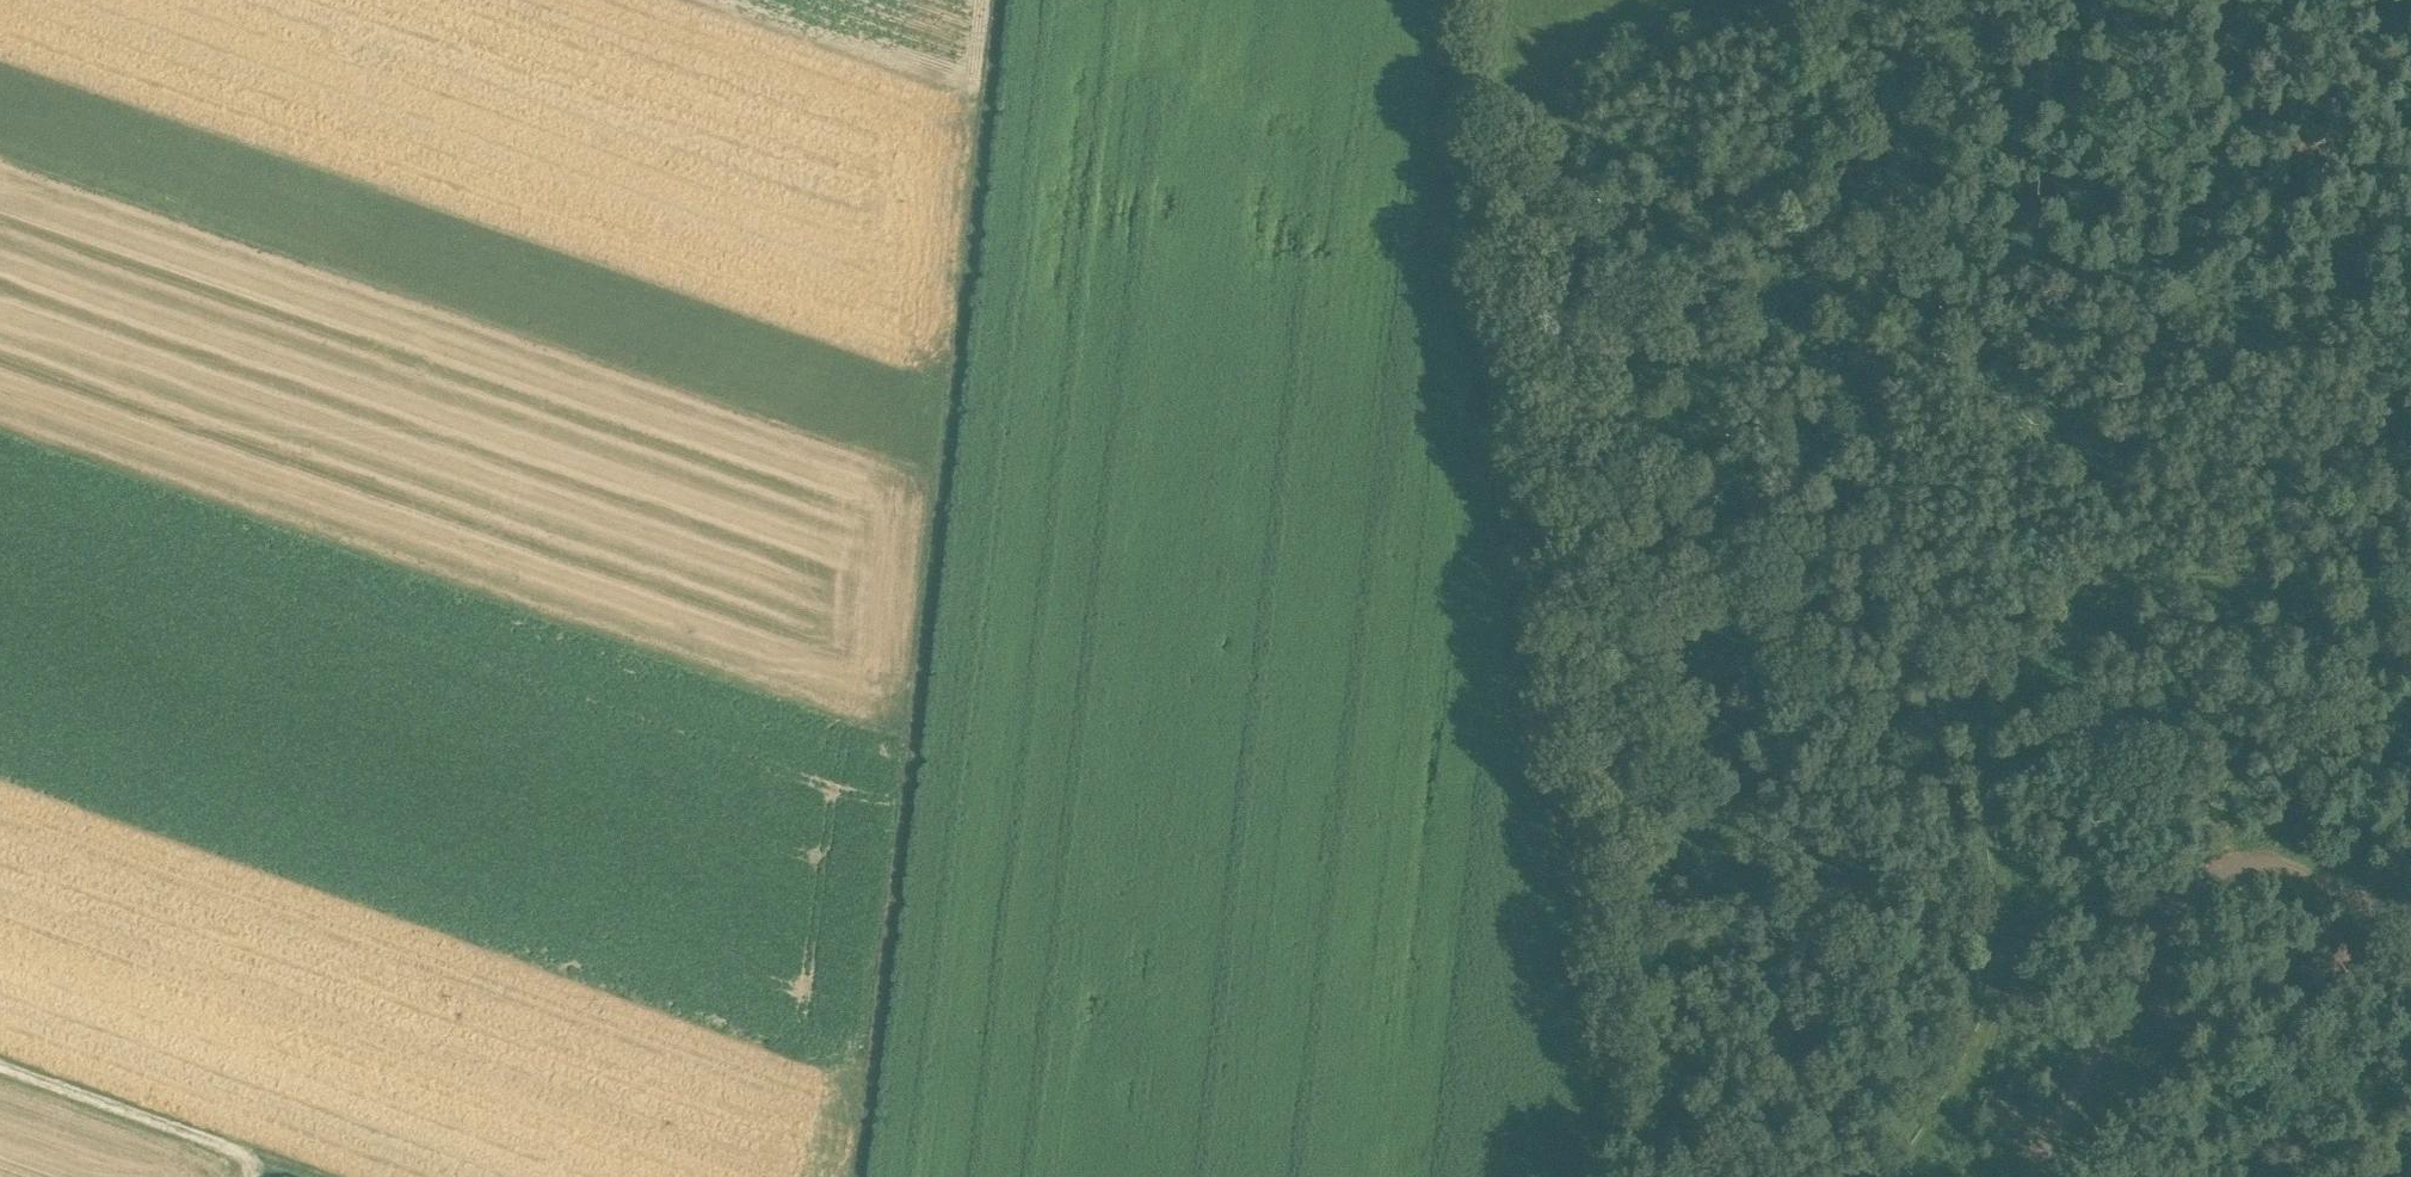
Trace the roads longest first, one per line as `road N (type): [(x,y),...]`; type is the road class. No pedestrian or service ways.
road 1 (track): [(1643,1176),(1645,1036),(1466,170),(1471,0)]
road 2 (track): [(1019,0),(949,607),(863,1176)]
road 3 (track): [(2034,1176),(2173,908),(2209,876),(2246,862),(2310,870),(2410,926)]
road 4 (track): [(304,1176),(0,1070)]

